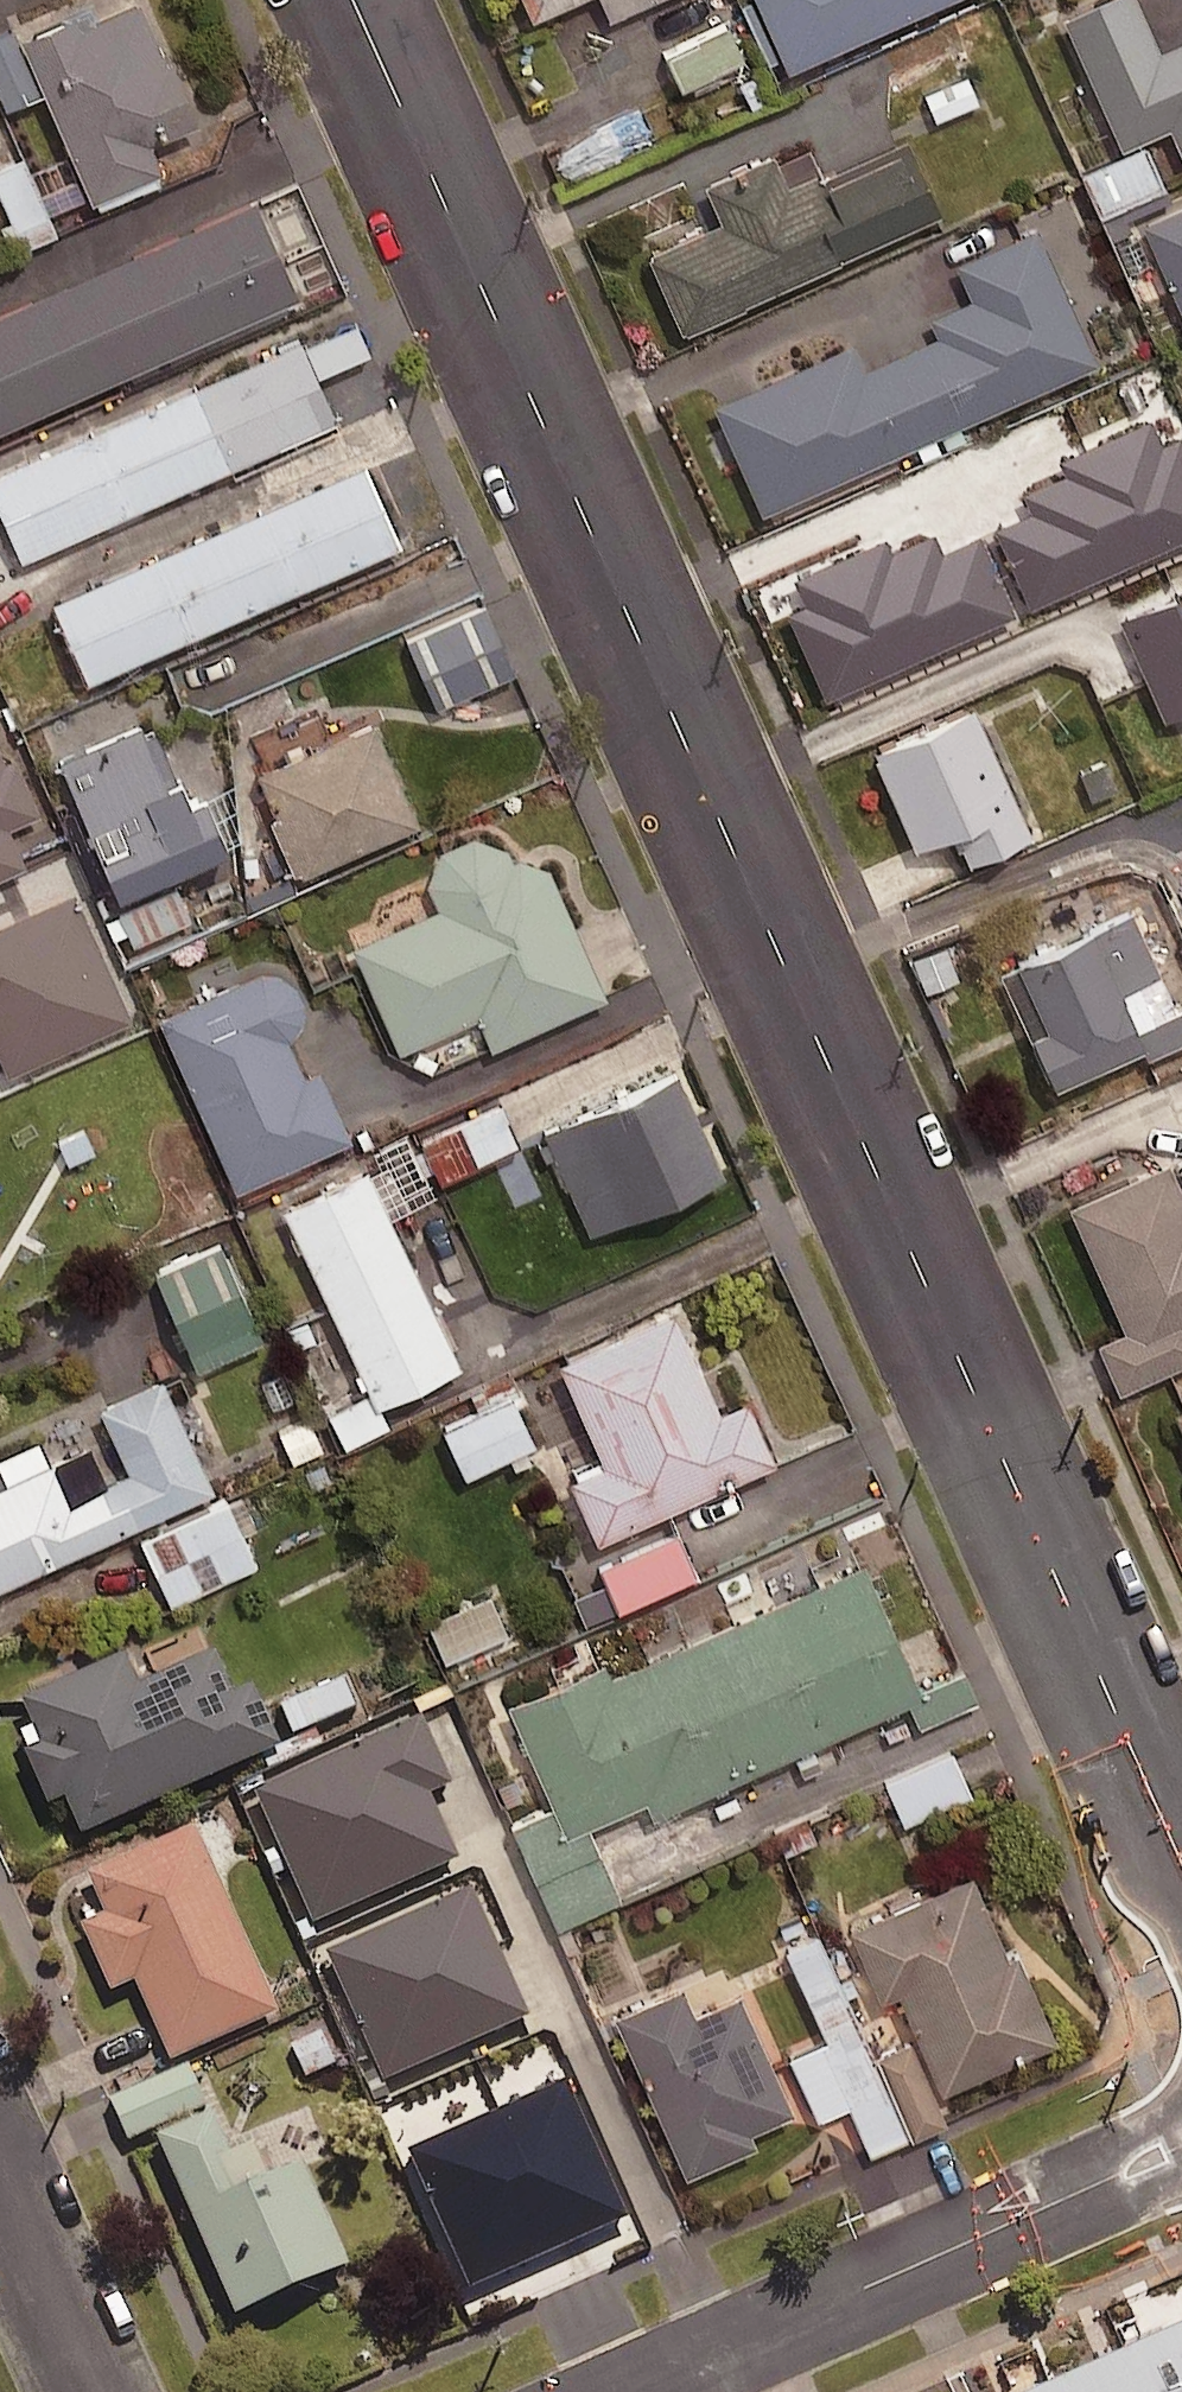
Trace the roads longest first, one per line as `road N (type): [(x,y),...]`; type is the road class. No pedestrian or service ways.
road 1 (residential): [(1181,1864),(352,0)]
road 2 (residential): [(631,2391),(1181,2146)]
road 3 (residential): [(95,2391),(0,2180)]

